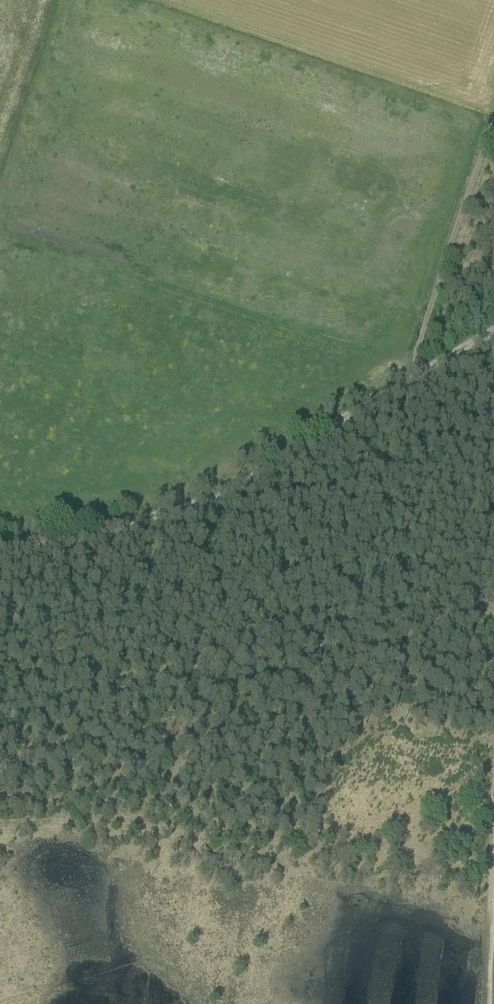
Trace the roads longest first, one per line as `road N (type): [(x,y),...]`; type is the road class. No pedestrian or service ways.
road 1 (track): [(488,343),(207,511),(0,553)]
road 2 (track): [(430,378),(424,341),(493,124)]
road 3 (track): [(493,867),(490,1003)]

